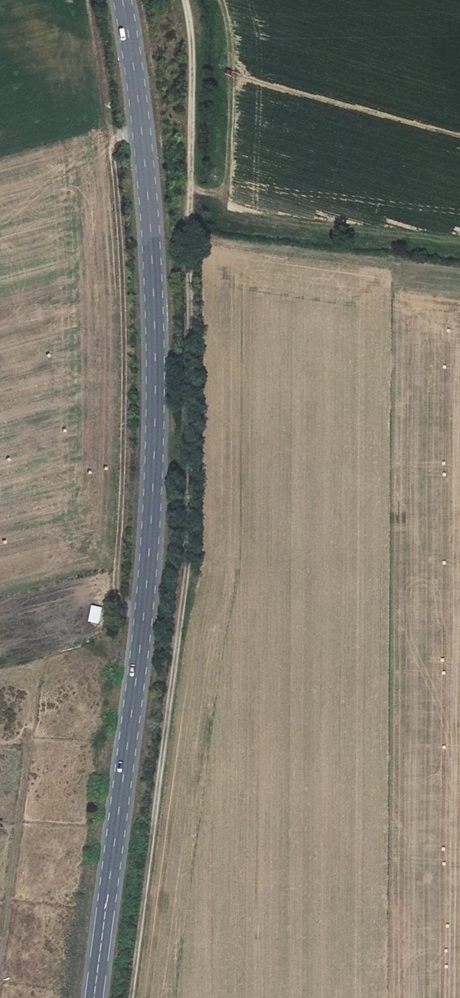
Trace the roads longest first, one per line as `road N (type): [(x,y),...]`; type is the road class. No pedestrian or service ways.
road 1 (secondary): [(94,997),(152,503),(146,194),(123,0)]

